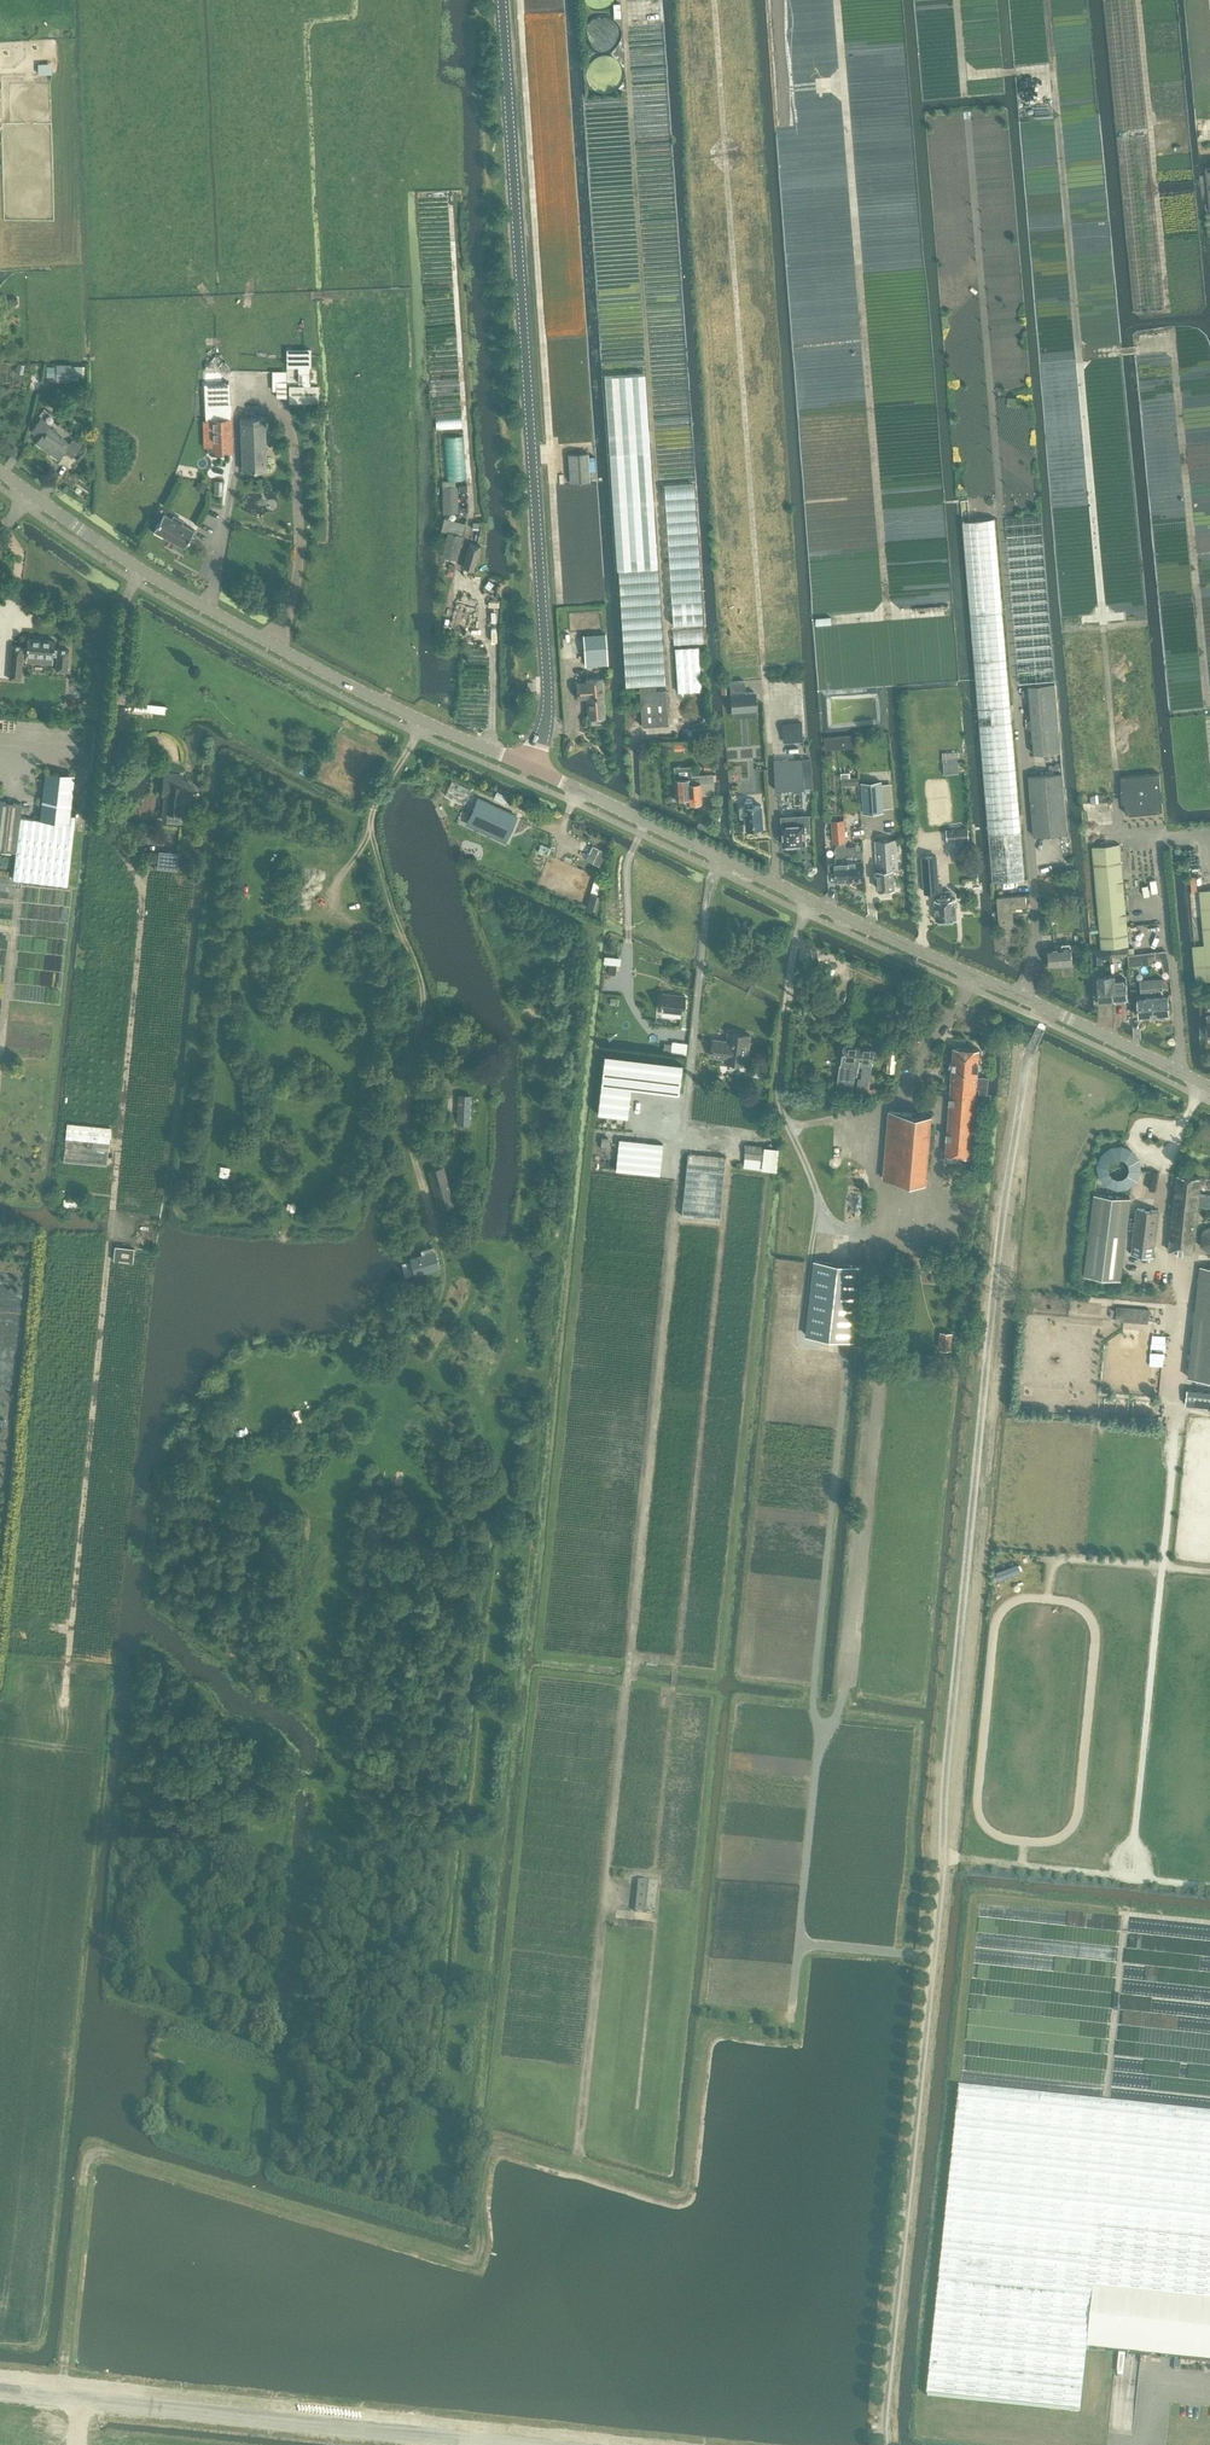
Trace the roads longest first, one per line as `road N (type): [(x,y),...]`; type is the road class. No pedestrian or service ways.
road 1 (track): [(575,2168),(681,1143)]
road 2 (track): [(629,815),(631,732),(673,730),(624,0)]
road 3 (track): [(56,1735),(144,894)]
road 4 (track): [(1120,819),(1047,0)]
road 5 (track): [(1032,890),(968,121)]
road 6 (unclassified): [(528,765),(544,728),(547,678),(499,0)]
road 7 (tertiary): [(1209,1087),(528,765)]
road 8 (track): [(769,744),(714,0)]
road 9 (track): [(888,617),(835,0)]
road 10 (tertiary): [(528,765),(423,722),(223,616),(97,541),(0,469)]
road 11 (unclassified): [(535,2444),(0,2387)]
road 12 (track): [(221,1072),(221,1023),(250,929),(304,920),(329,930),(291,1019),(278,1073),(279,1097),(297,1125)]
road 13 (track): [(371,831),(422,984),(408,1125),(432,1226)]
road 14 (track): [(1167,311),(1144,0)]
road 15 (track): [(934,1959),(798,1946),(789,2015)]
road 16 (track): [(400,928),(329,930),(371,831)]
road 17 (track): [(1053,68),(963,75),(955,0)]

